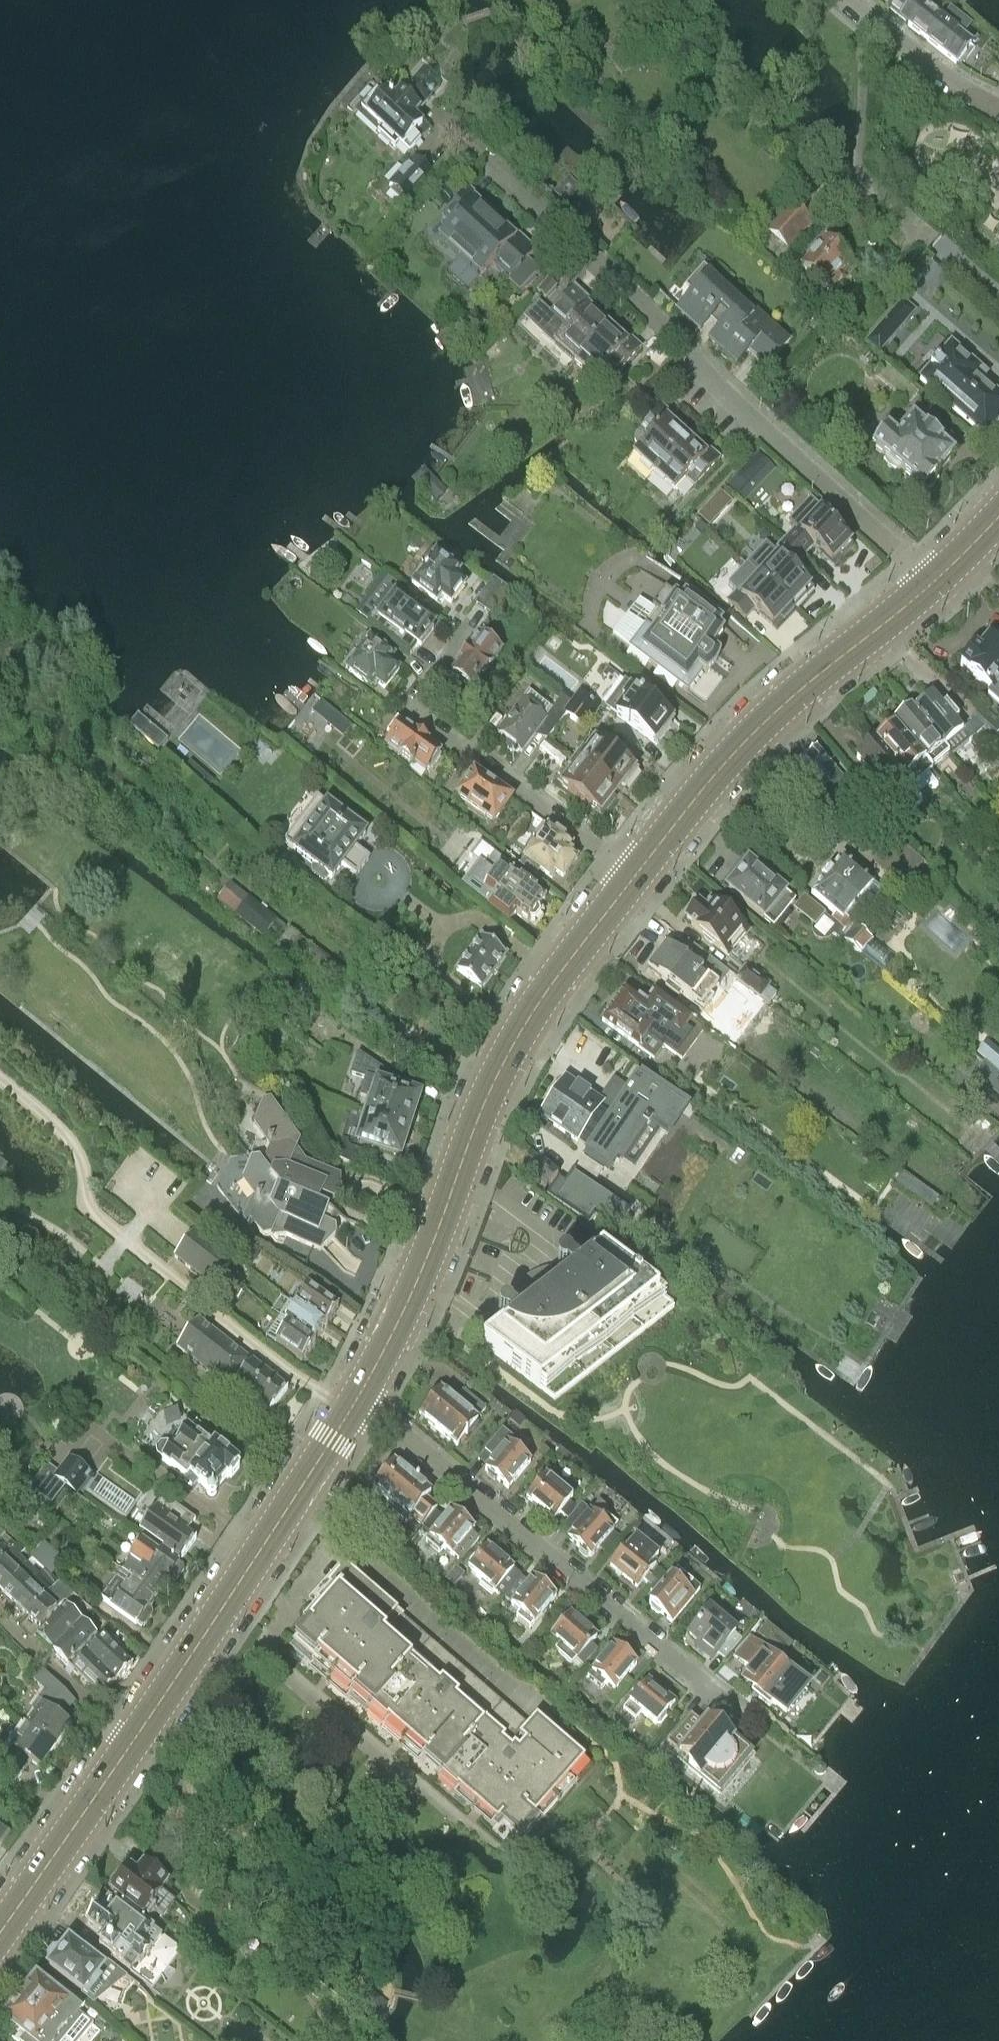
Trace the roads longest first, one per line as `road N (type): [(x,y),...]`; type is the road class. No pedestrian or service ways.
road 1 (residential): [(927,587),(449,125)]
road 2 (tertiary): [(357,1399),(434,1237),(496,1076),(541,998),(637,874)]
road 3 (residential): [(742,1711),(357,1399)]
road 4 (tertiary): [(129,1746),(357,1399)]
road 5 (tertiary): [(637,874),(770,717),(927,587)]
road 6 (residential): [(637,874),(423,718),(419,698),(470,626)]
road 7 (tertiary): [(0,1933),(129,1746)]
road 8 (residential): [(998,107),(944,78),(846,0)]
road 9 (residential): [(129,1746),(0,1616)]
road 10 (residential): [(998,303),(865,180)]

